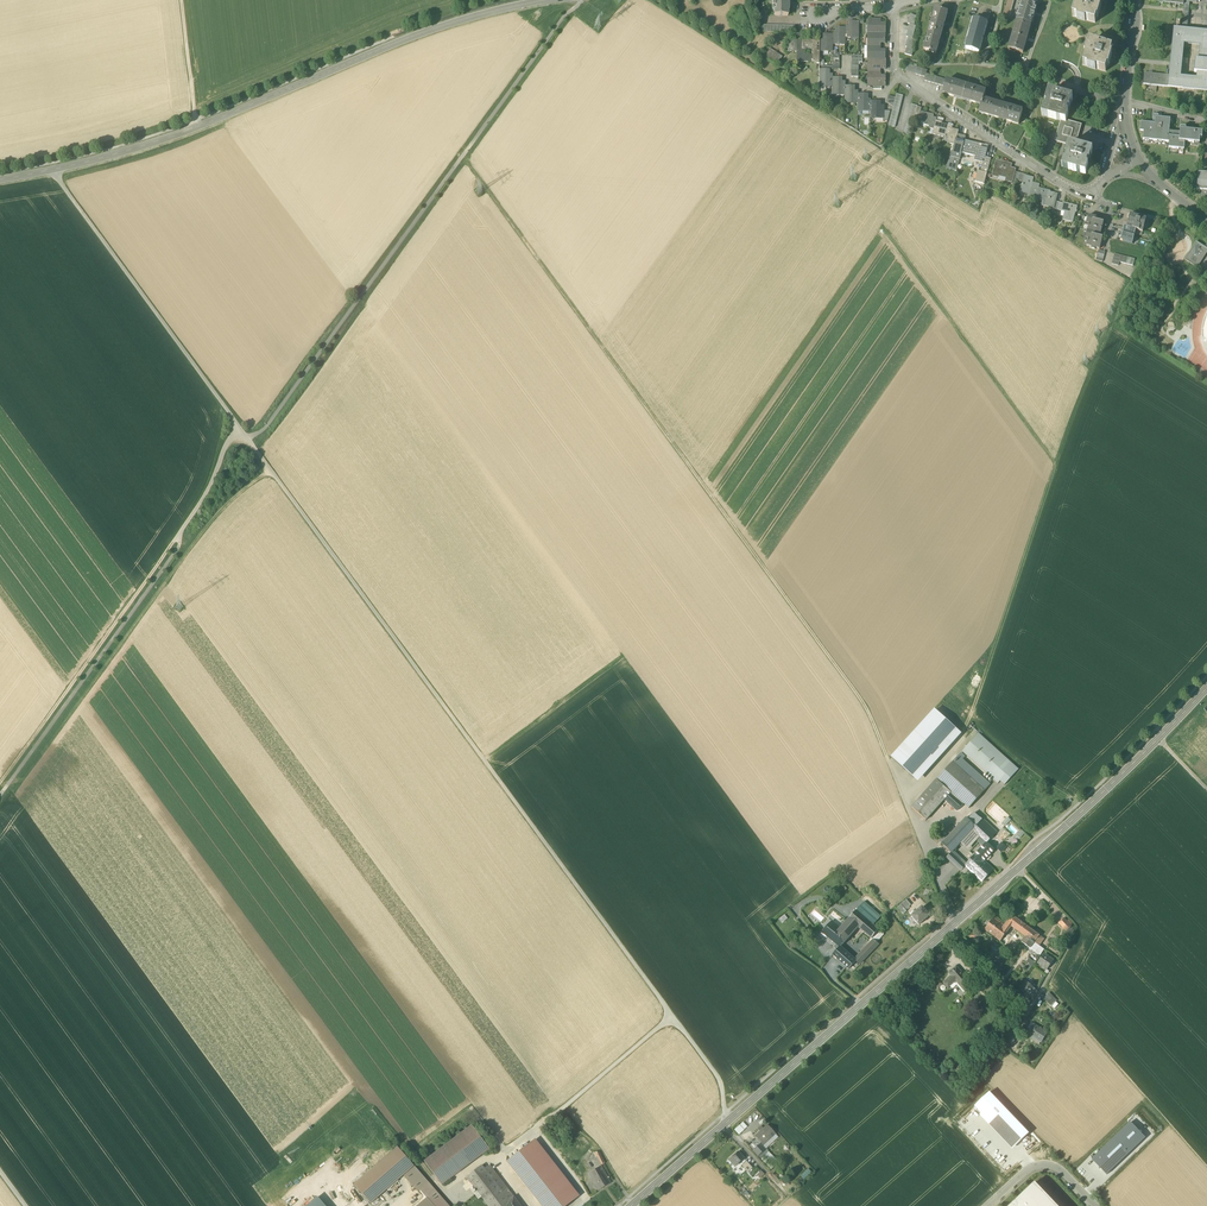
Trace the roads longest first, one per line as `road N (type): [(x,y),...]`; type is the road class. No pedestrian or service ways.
road 1 (track): [(728,1121),(721,1081),(247,439)]
road 2 (track): [(462,157),(867,709),(905,804)]
road 3 (secondary): [(631,1205),(1048,843),(1206,688)]
road 4 (secondary): [(0,179),(114,156),(391,44),(543,0)]
road 5 (track): [(477,751),(618,656),(787,904)]
road 6 (track): [(1,784),(19,786),(224,504),(268,470)]
road 7 (track): [(905,804),(967,731),(1058,460)]
road 8 (track): [(239,429),(48,163)]
road 9 (track): [(180,532),(0,785)]
road 10 (residential): [(899,75),(1058,183),(1077,192),(1102,183)]
road 11 (track): [(673,1016),(504,1157)]
road 12 (residential): [(1094,1205),(1048,1164),(1031,1167),(987,1205)]
road 13 (track): [(905,804),(957,922)]
road 14 (track): [(181,0),(198,127)]

